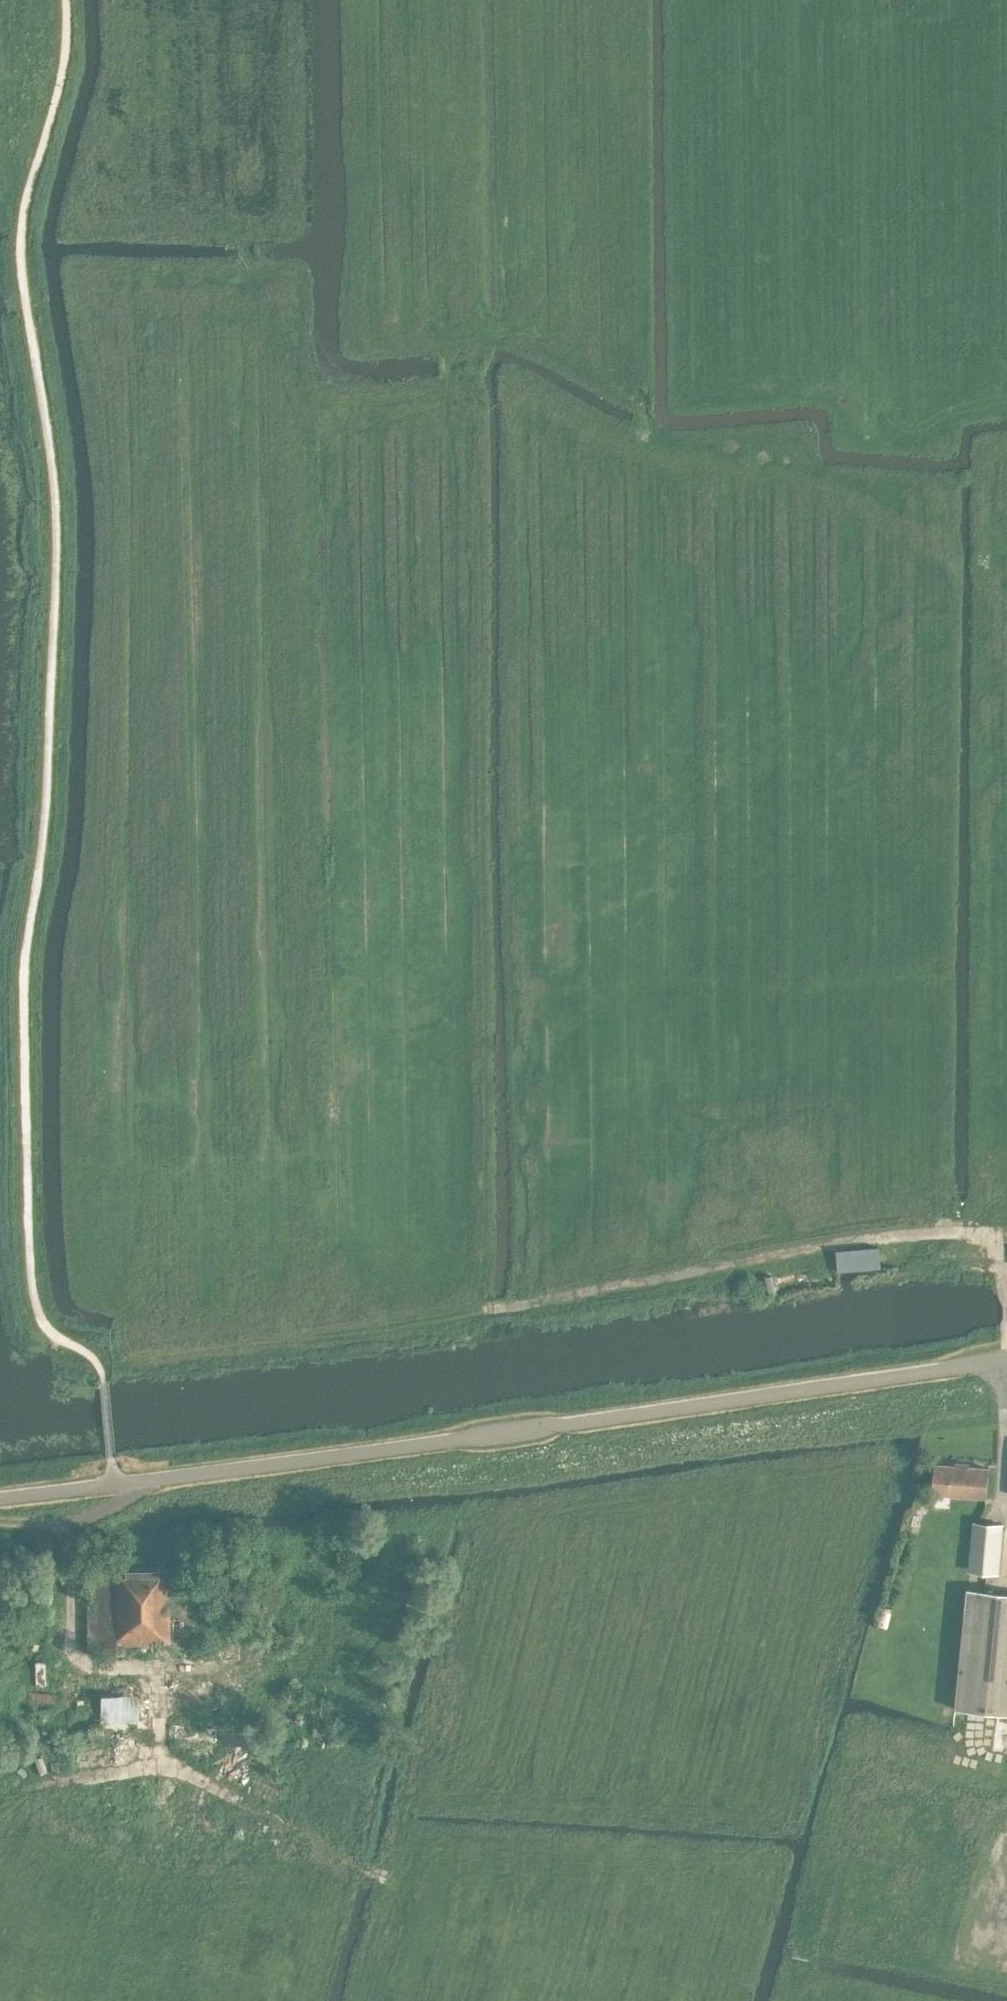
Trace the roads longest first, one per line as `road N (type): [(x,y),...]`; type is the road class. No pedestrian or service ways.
road 1 (unclassified): [(1006,1358),(0,1499)]
road 2 (track): [(986,1241),(966,1231),(891,1235),(485,1310),(98,1361)]
road 3 (track): [(409,1795),(384,1876),(159,1762),(158,1679),(77,1658),(72,1533),(0,1522)]
road 4 (track): [(1004,1358),(1006,1512)]
road 5 (track): [(384,1876),(356,2000)]

